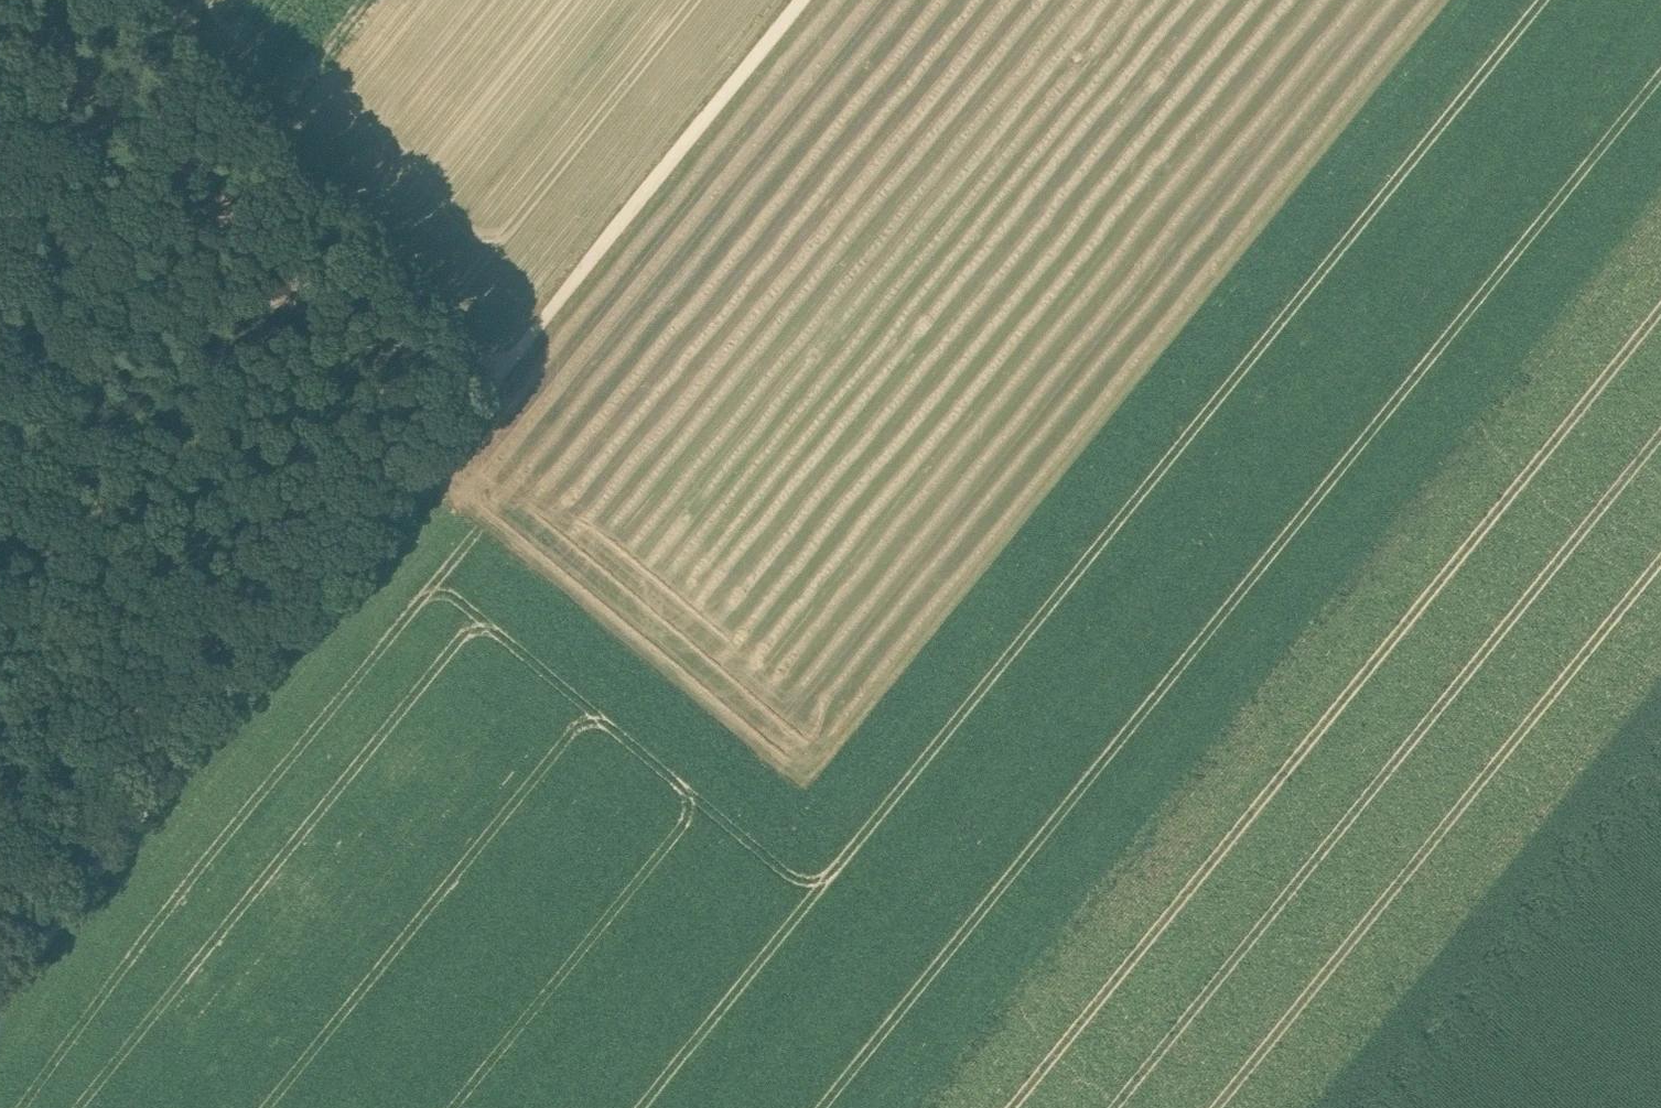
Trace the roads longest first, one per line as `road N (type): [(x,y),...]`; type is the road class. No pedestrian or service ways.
road 1 (track): [(31,956),(500,378)]
road 2 (track): [(500,378),(140,0)]
road 3 (track): [(500,378),(804,0)]

